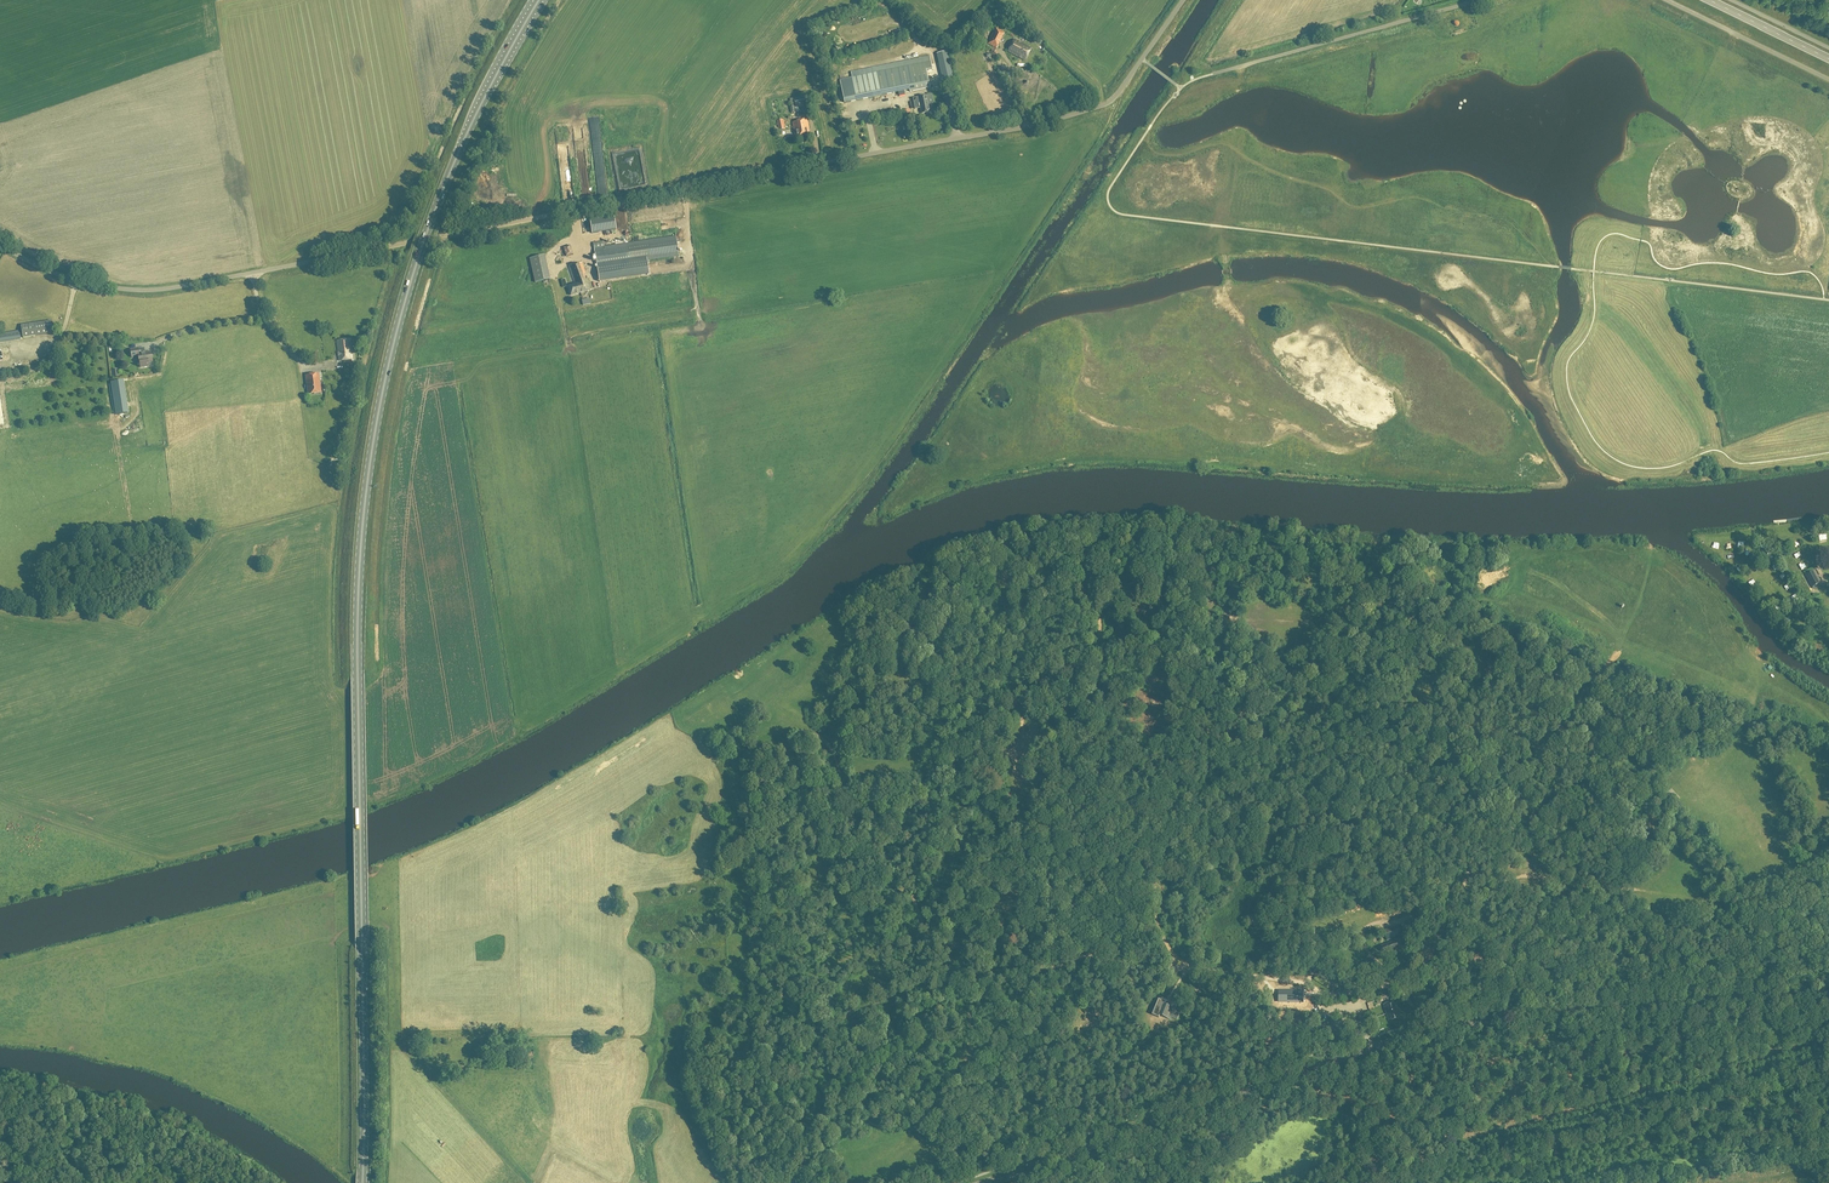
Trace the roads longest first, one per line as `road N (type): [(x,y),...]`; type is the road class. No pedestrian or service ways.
road 1 (primary): [(363,1182),(358,673),(373,465),(404,315),(444,187),(539,0)]
road 2 (track): [(817,736),(829,747),(845,818),(902,870),(925,928),(990,936),(1044,971),(1091,955),(1284,979),(1326,993),(1371,990),(1427,959),(1470,866),(1516,800)]
road 3 (unclassified): [(409,243),(1098,107),(1115,97),(1182,0)]
road 4 (tertiary): [(1071,1153),(1458,1026),(1602,1007),(1828,992)]
road 5 (track): [(1346,615),(1449,606),(1603,669),(1753,714)]
road 6 (unclassified): [(409,243),(141,290),(76,280),(0,245)]
road 7 (track): [(1050,734),(1095,728),(1149,761),(1169,752),(1190,717),(1192,667),(1211,602)]
road 8 (unclassified): [(1213,74),(1478,0)]
road 9 (track): [(1427,1161),(1679,1092)]
road 10 (track): [(1418,1035),(1401,993),(1366,946),(1367,930),(1401,919),(1424,900),(1460,900),(1493,887)]
road 11 (track): [(1114,737),(1102,690),(1107,649),(1097,585),(1066,562),(1023,559)]
road 12 (track): [(1149,761),(1166,940),(1192,969)]
road 13 (track): [(429,122),(415,179),(391,220),(311,249),(294,264)]
road 14 (unclassified): [(1828,80),(1666,0)]
road 15 (track): [(1516,800),(1605,666)]
road 16 (track): [(1679,1092),(1828,1045)]
road 17 (tertiary): [(1828,58),(1708,0)]
road 18 (track): [(1211,602),(1137,570),(1113,566),(1088,575)]
road 19 (track): [(1401,1040),(1430,1139),(1427,1161)]

